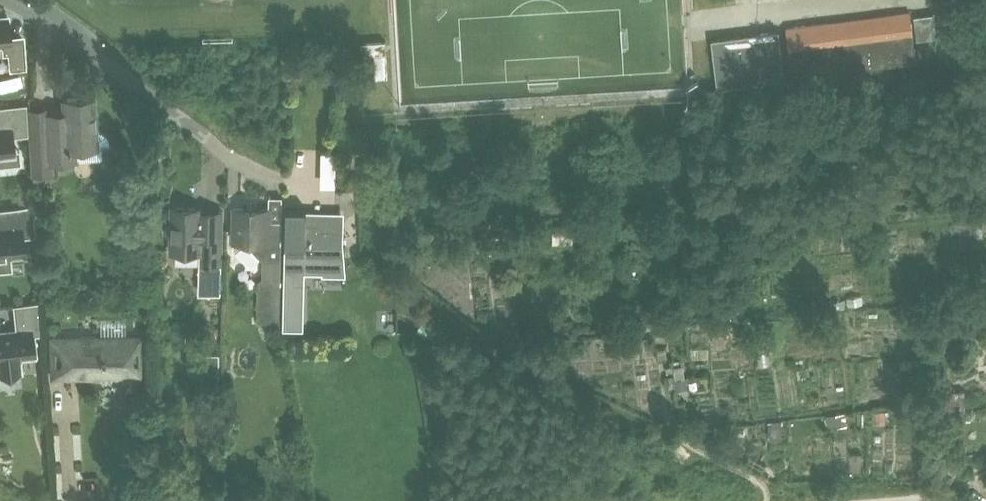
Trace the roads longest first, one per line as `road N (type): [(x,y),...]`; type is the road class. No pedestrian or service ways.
road 1 (residential): [(272,182),(40,21),(0,2)]

